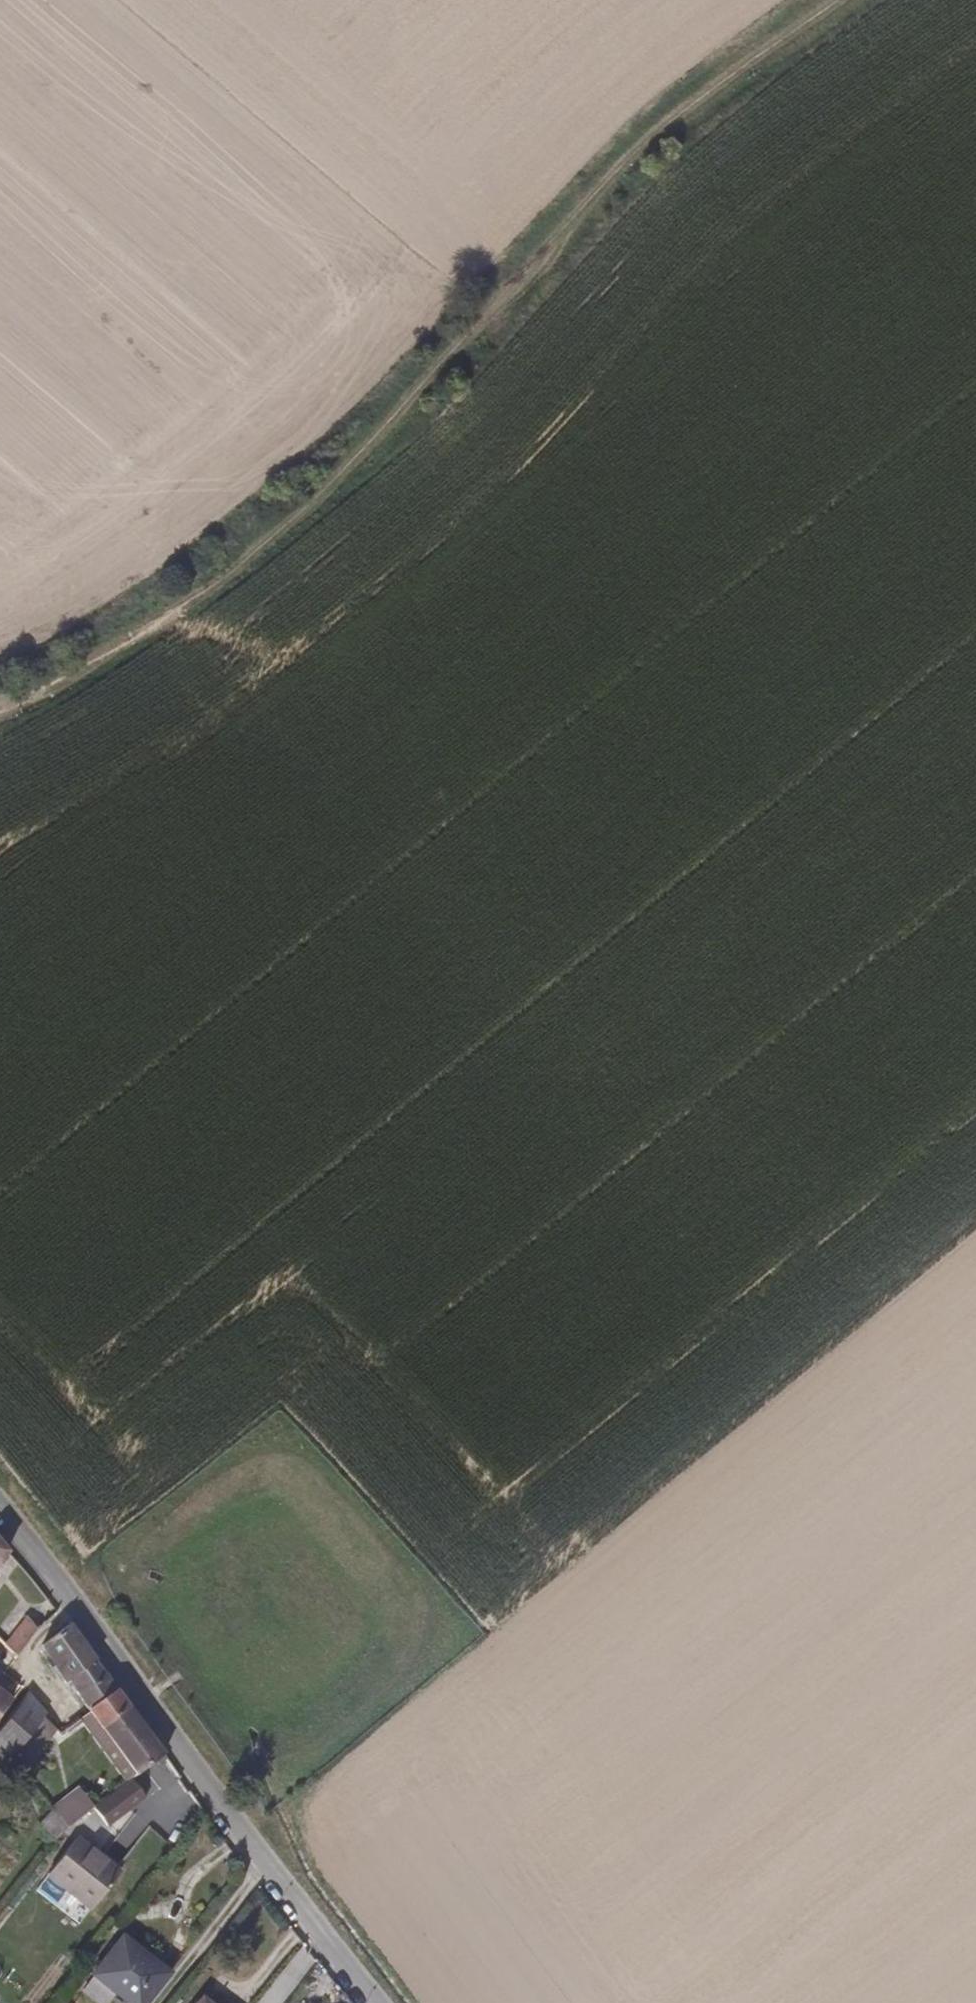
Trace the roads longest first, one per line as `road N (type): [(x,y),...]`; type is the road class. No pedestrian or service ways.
road 1 (track): [(839,0),(680,114),(608,182),(348,469),(230,581),(82,673),(0,708)]
road 2 (residential): [(377,2002),(0,1510)]

